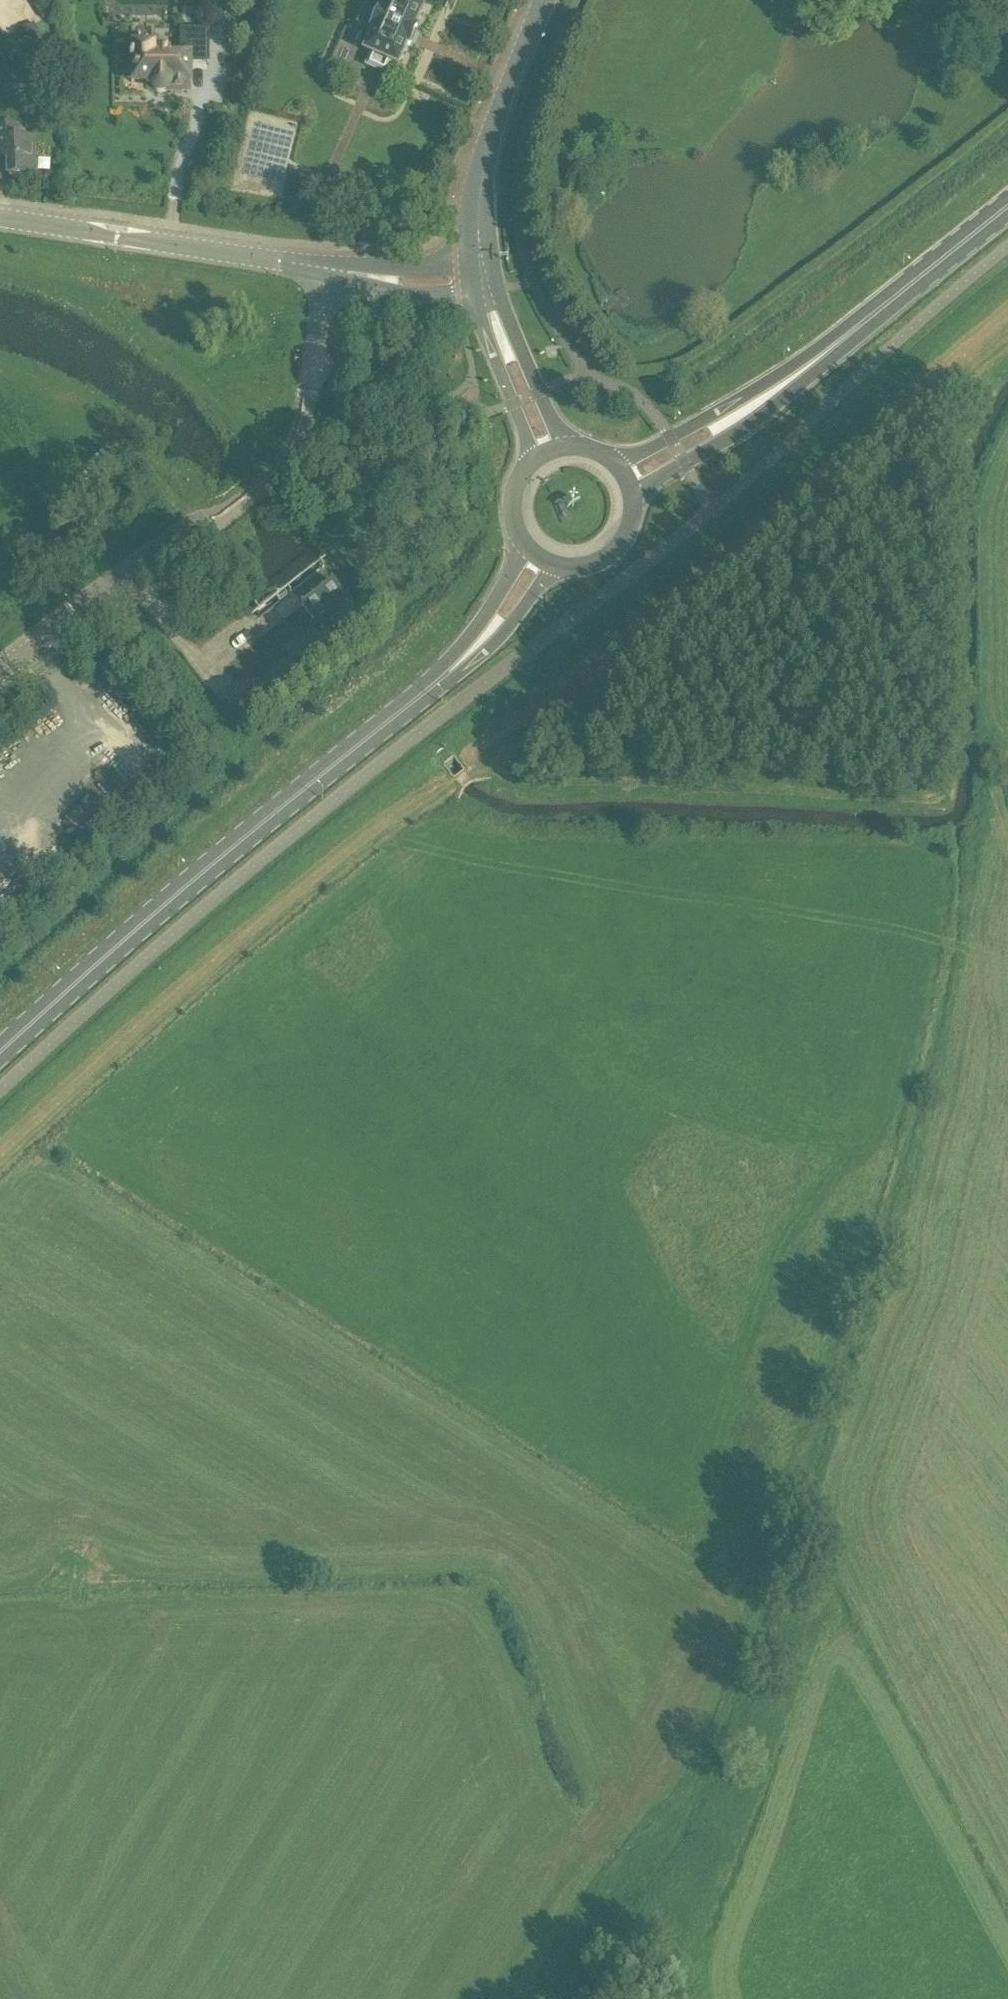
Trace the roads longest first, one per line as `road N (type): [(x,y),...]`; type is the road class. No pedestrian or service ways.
road 1 (track): [(0,1171),(114,1056),(1007,342)]
road 2 (primary): [(0,1050),(409,704)]
road 3 (residential): [(74,616),(281,464),(299,434),(327,270)]
road 4 (secondary): [(327,270),(0,219)]
road 5 (tertiary): [(485,285),(478,176),(544,0)]
road 6 (primary): [(634,505),(665,473),(750,424),(822,355)]
road 7 (primary): [(822,355),(651,448),(610,457)]
road 8 (primary): [(822,355),(1007,208)]
road 9 (primary): [(409,704),(479,656),(564,568)]
road 10 (primary): [(516,533),(509,573),(487,611),(409,704)]
road 11 (secondary): [(486,291),(485,317),(527,448),(522,471)]
road 12 (secondary): [(584,446),(553,420),(486,291)]
road 13 (secondary): [(327,270),(485,285)]

